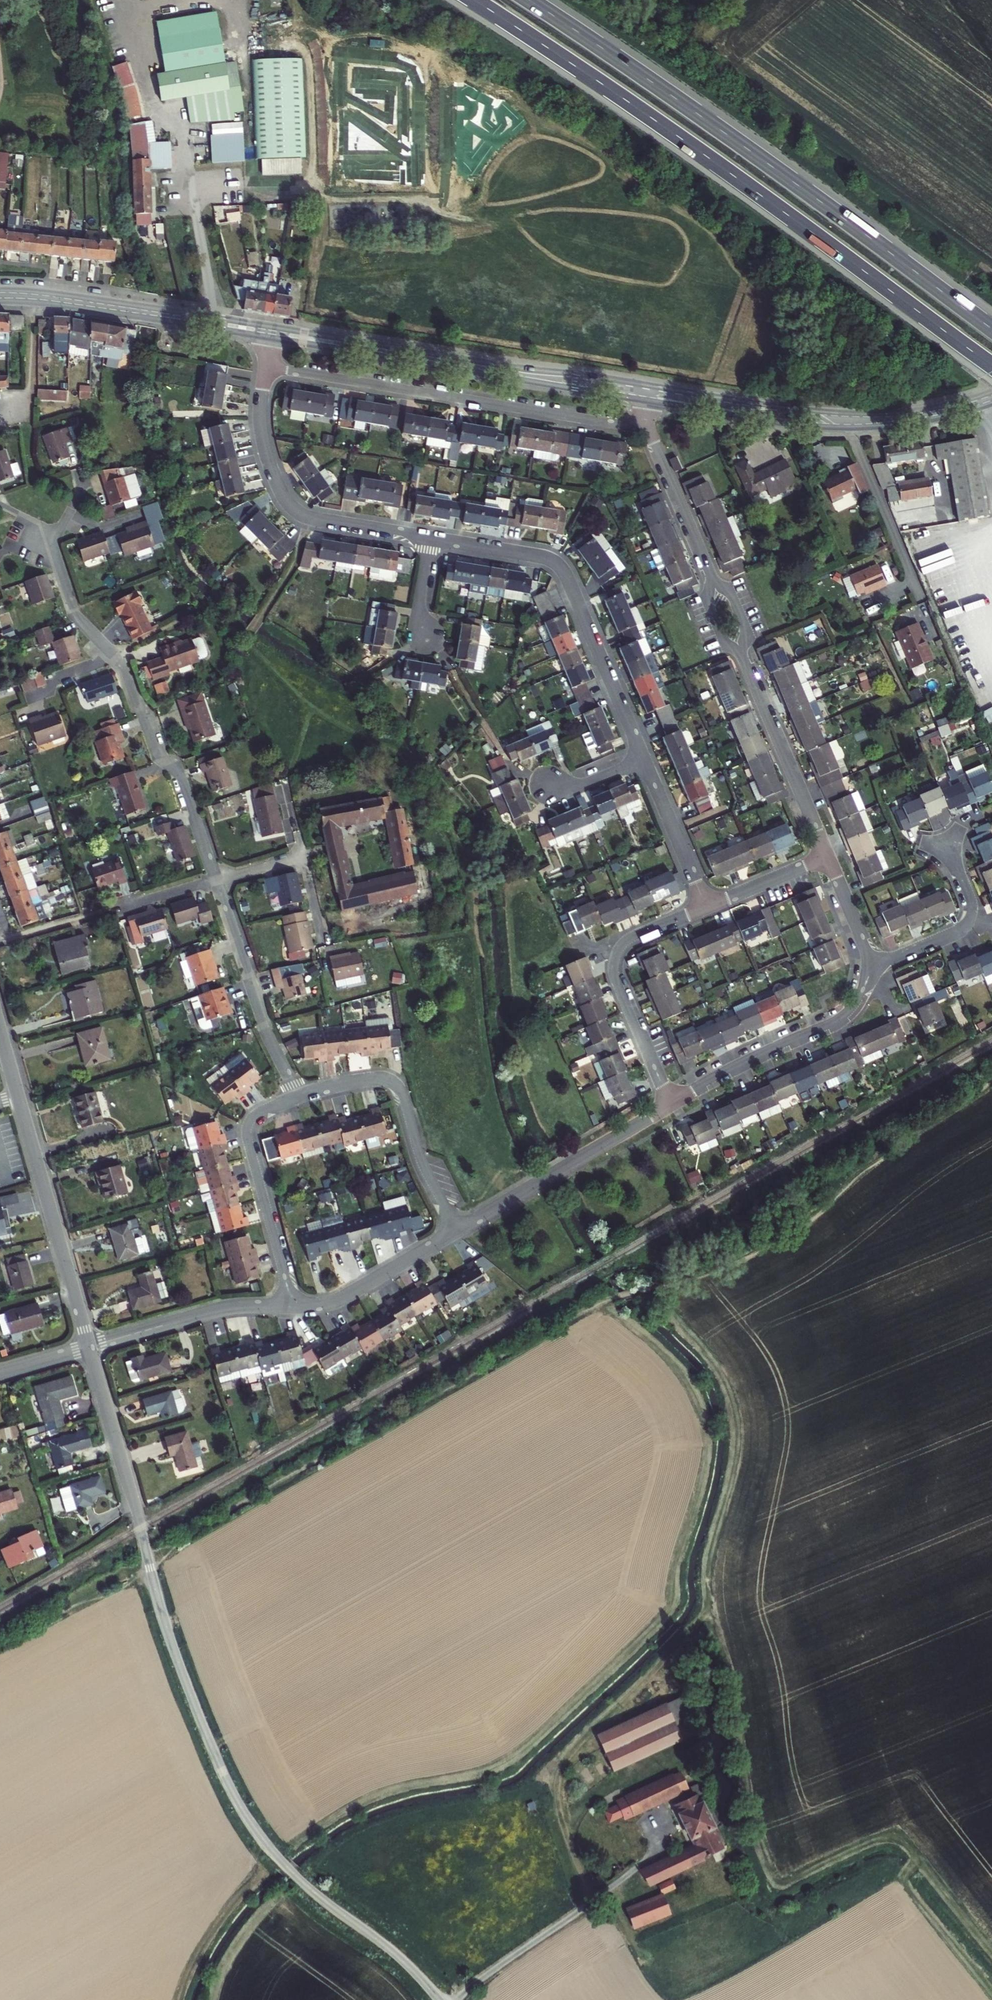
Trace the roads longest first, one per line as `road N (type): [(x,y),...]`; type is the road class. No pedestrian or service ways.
road 1 (motorway): [(474,0),(721,167),(991,368)]
road 2 (motorway): [(991,330),(529,0)]
road 3 (unclassified): [(148,1564),(203,1728),(248,1819),(299,1880),(392,1952),(437,1999)]
road 4 (residential): [(647,428),(265,367)]
road 5 (primary): [(270,339),(648,401)]
road 6 (primary): [(651,386),(273,327)]
road 7 (primary): [(648,401),(850,428),(991,403)]
road 8 (primary): [(991,391),(930,409),(856,413),(651,386)]
road 9 (residential): [(643,758),(557,567),(430,539)]
road 10 (residential): [(89,1347),(0,1030)]
road 11 (residential): [(430,539),(321,522),(291,509),(261,442),(265,367)]
road 12 (primary): [(273,327),(0,288)]
road 13 (primary): [(0,301),(270,339)]
road 14 (residential): [(669,1105),(614,964),(632,937),(705,906)]
road 15 (residential): [(298,1097),(363,1081),(393,1084),(457,1230)]
road 16 (residential): [(870,967),(843,1017),(669,1105)]
road 17 (residential): [(216,881),(183,783),(155,753),(113,655)]
road 18 (residential): [(293,1307),(247,1129),(255,1116),(298,1097)]
road 19 (residential): [(298,1097),(262,1023),(216,881)]
road 20 (residential): [(148,1564),(89,1347)]
road 21 (residential): [(828,856),(743,660)]
road 22 (residential): [(293,1307),(226,1308),(89,1347)]
road 23 (residential): [(870,967),(969,922),(972,905),(947,843)]
road 24 (residential): [(457,1230),(340,1298),(293,1307)]
road 25 (residential): [(216,881),(301,862),(321,941)]
road 26 (residential): [(711,578),(647,428)]
road 27 (residential): [(705,906),(643,758)]
road 28 (residential): [(541,1181),(669,1105)]
road 29 (residential): [(113,655),(74,612),(48,529)]
road 30 (residential): [(705,906),(828,856)]

